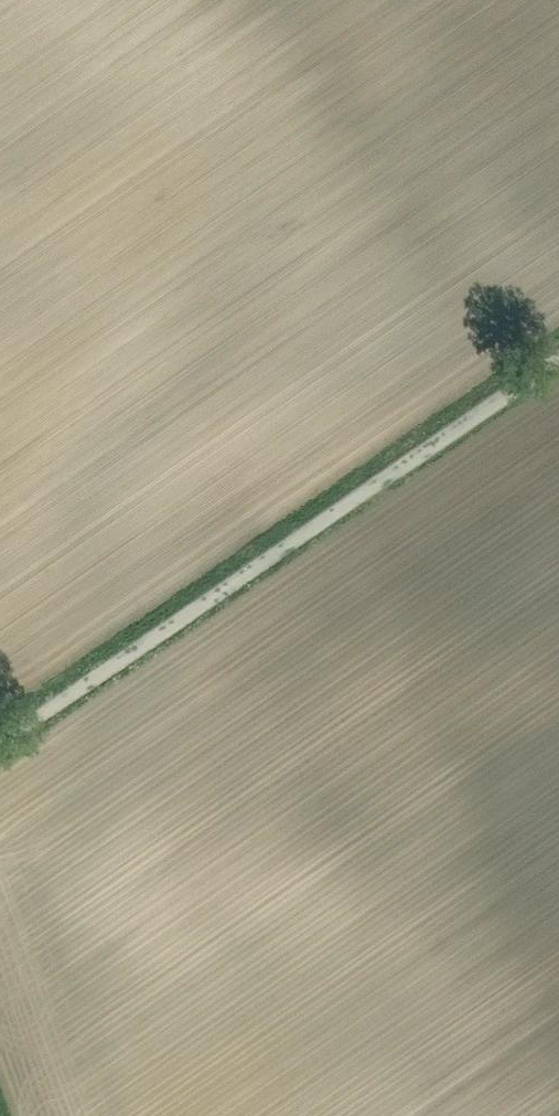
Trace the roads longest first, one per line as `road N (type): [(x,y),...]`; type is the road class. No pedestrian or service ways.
road 1 (track): [(558,358),(0,746)]

